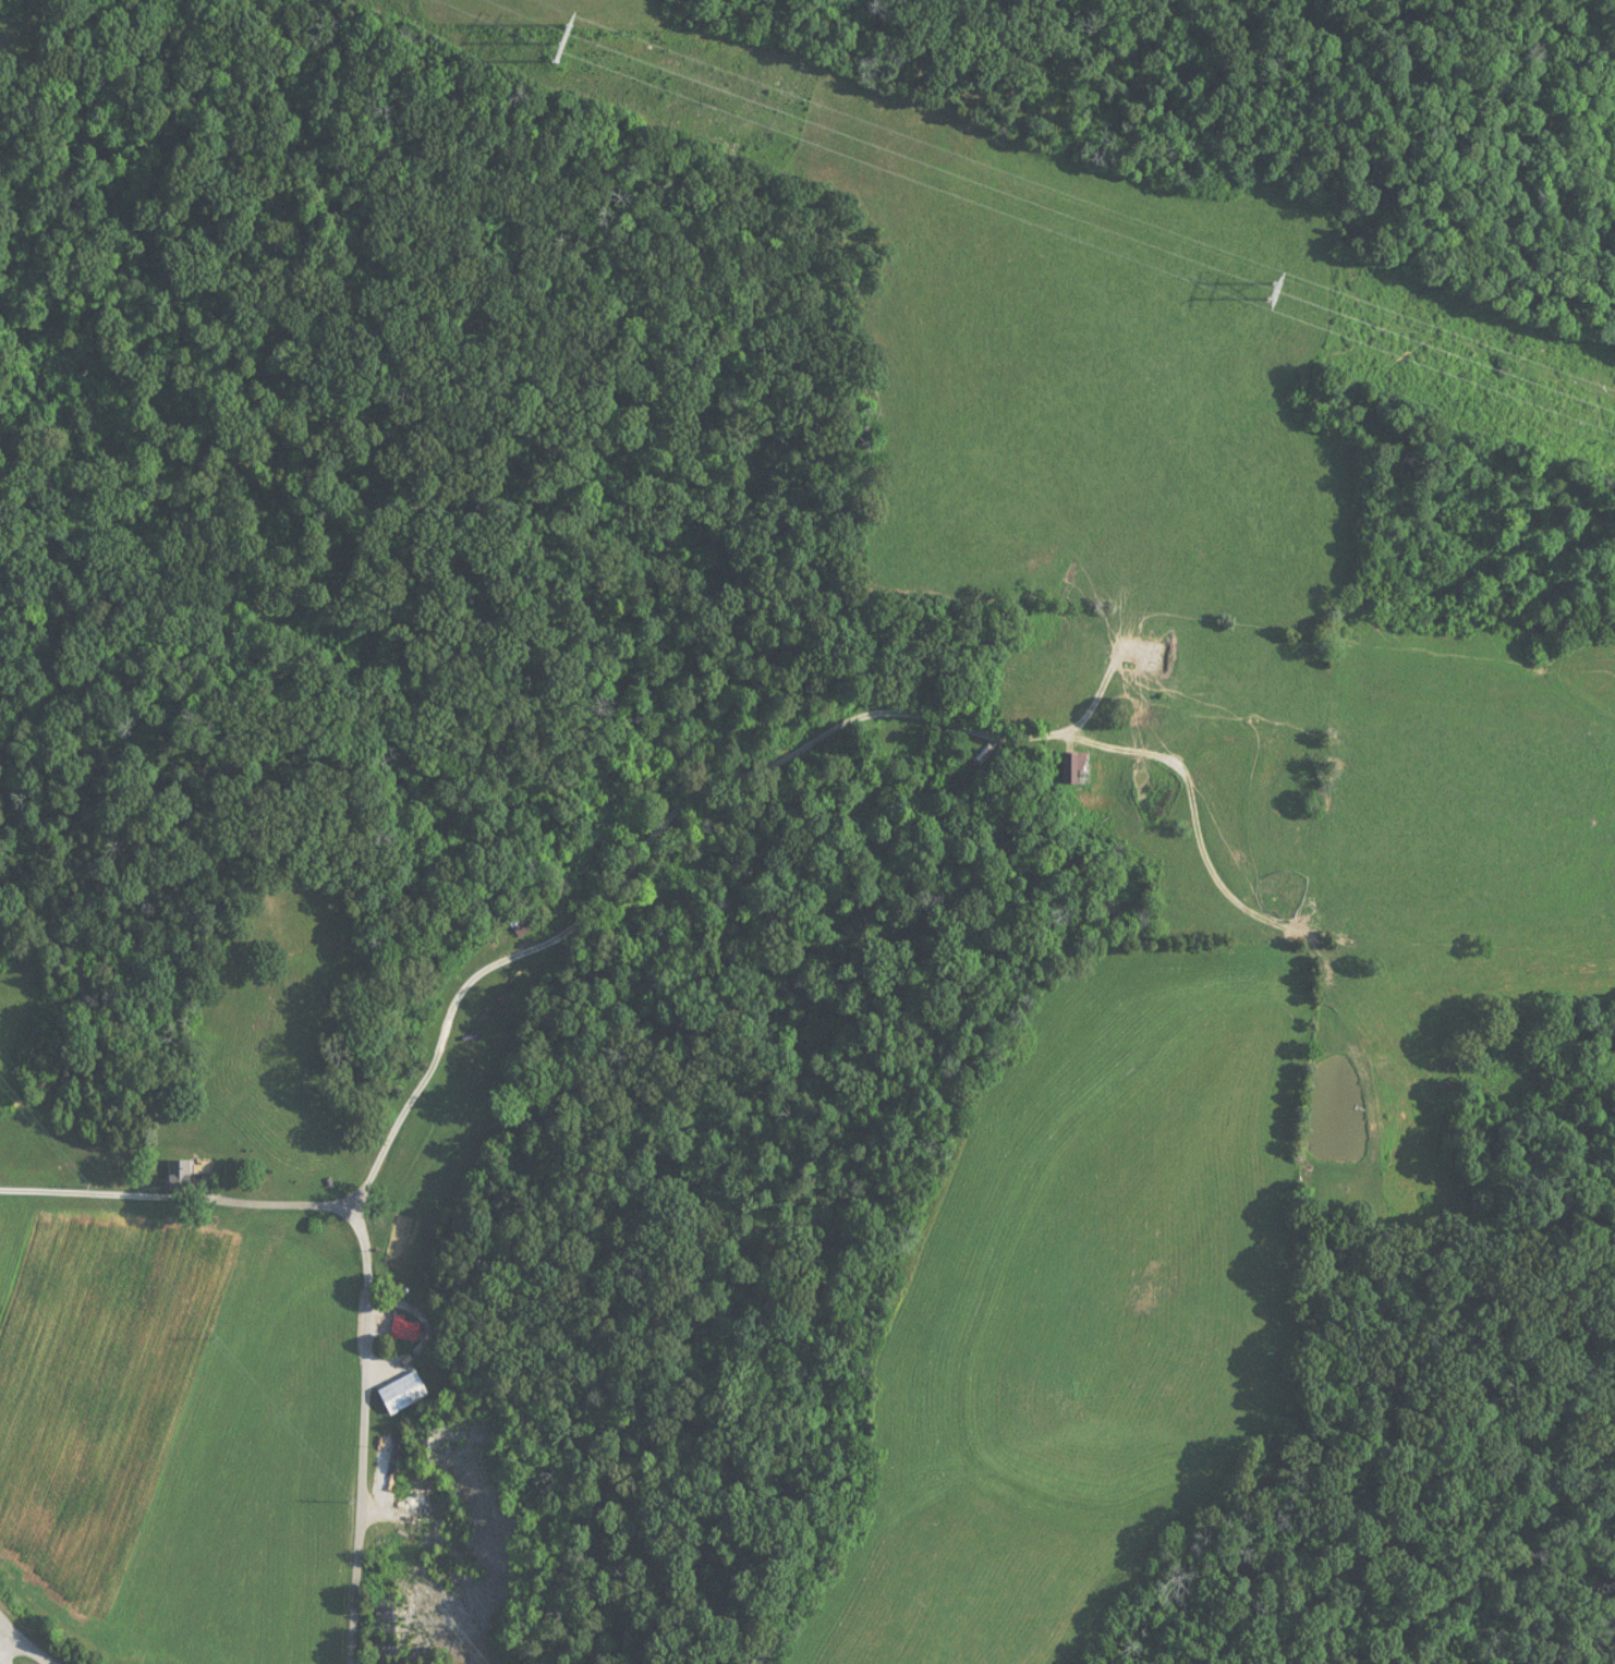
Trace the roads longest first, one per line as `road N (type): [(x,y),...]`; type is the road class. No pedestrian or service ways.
road 1 (residential): [(351,1663),(367,1308),(363,1247),(350,1212)]

